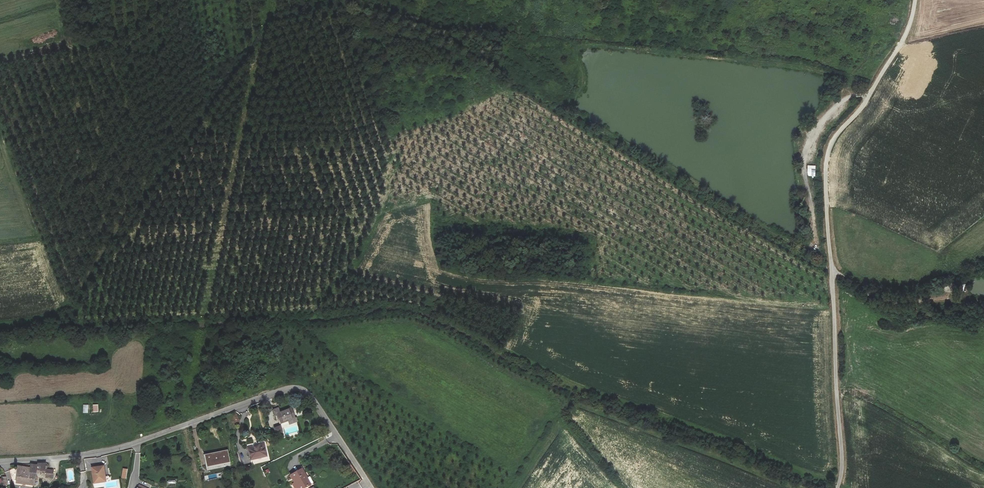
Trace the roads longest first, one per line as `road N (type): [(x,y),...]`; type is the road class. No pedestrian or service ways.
road 1 (unclassified): [(915,0),(904,37),(827,155),(837,487)]
road 2 (unclassified): [(371,487),(309,395),(295,388),(134,444),(0,462)]

